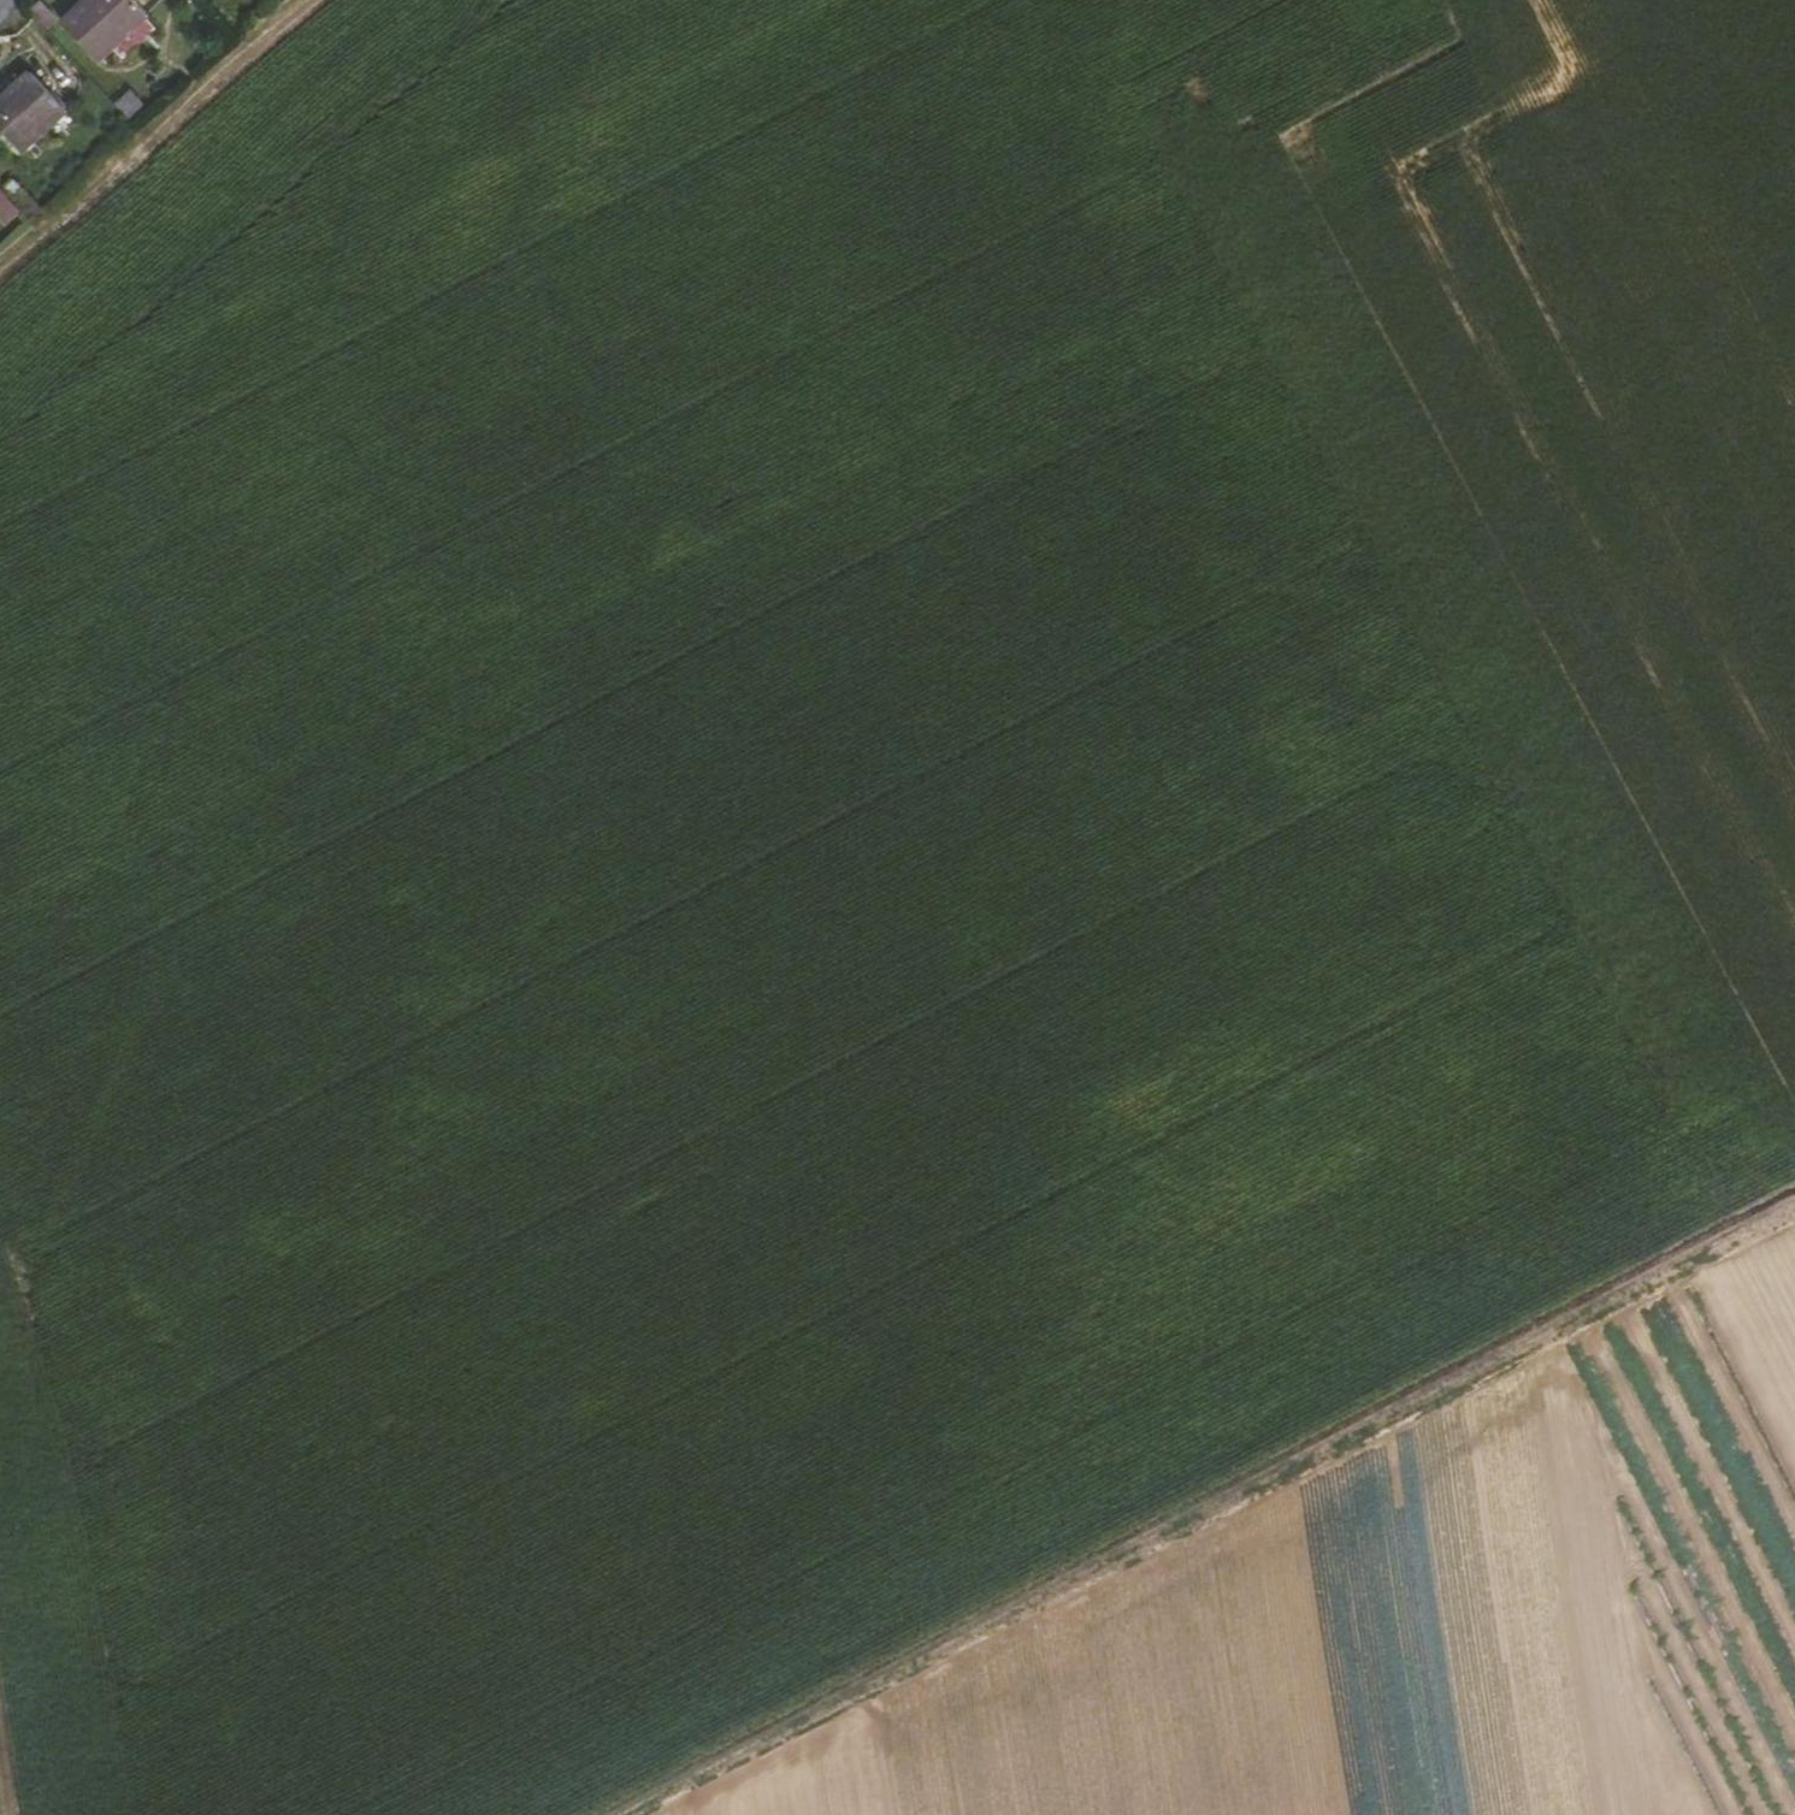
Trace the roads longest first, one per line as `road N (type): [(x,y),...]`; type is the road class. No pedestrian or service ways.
road 1 (track): [(0,288),(318,0)]
road 2 (track): [(30,1814),(0,1630)]

